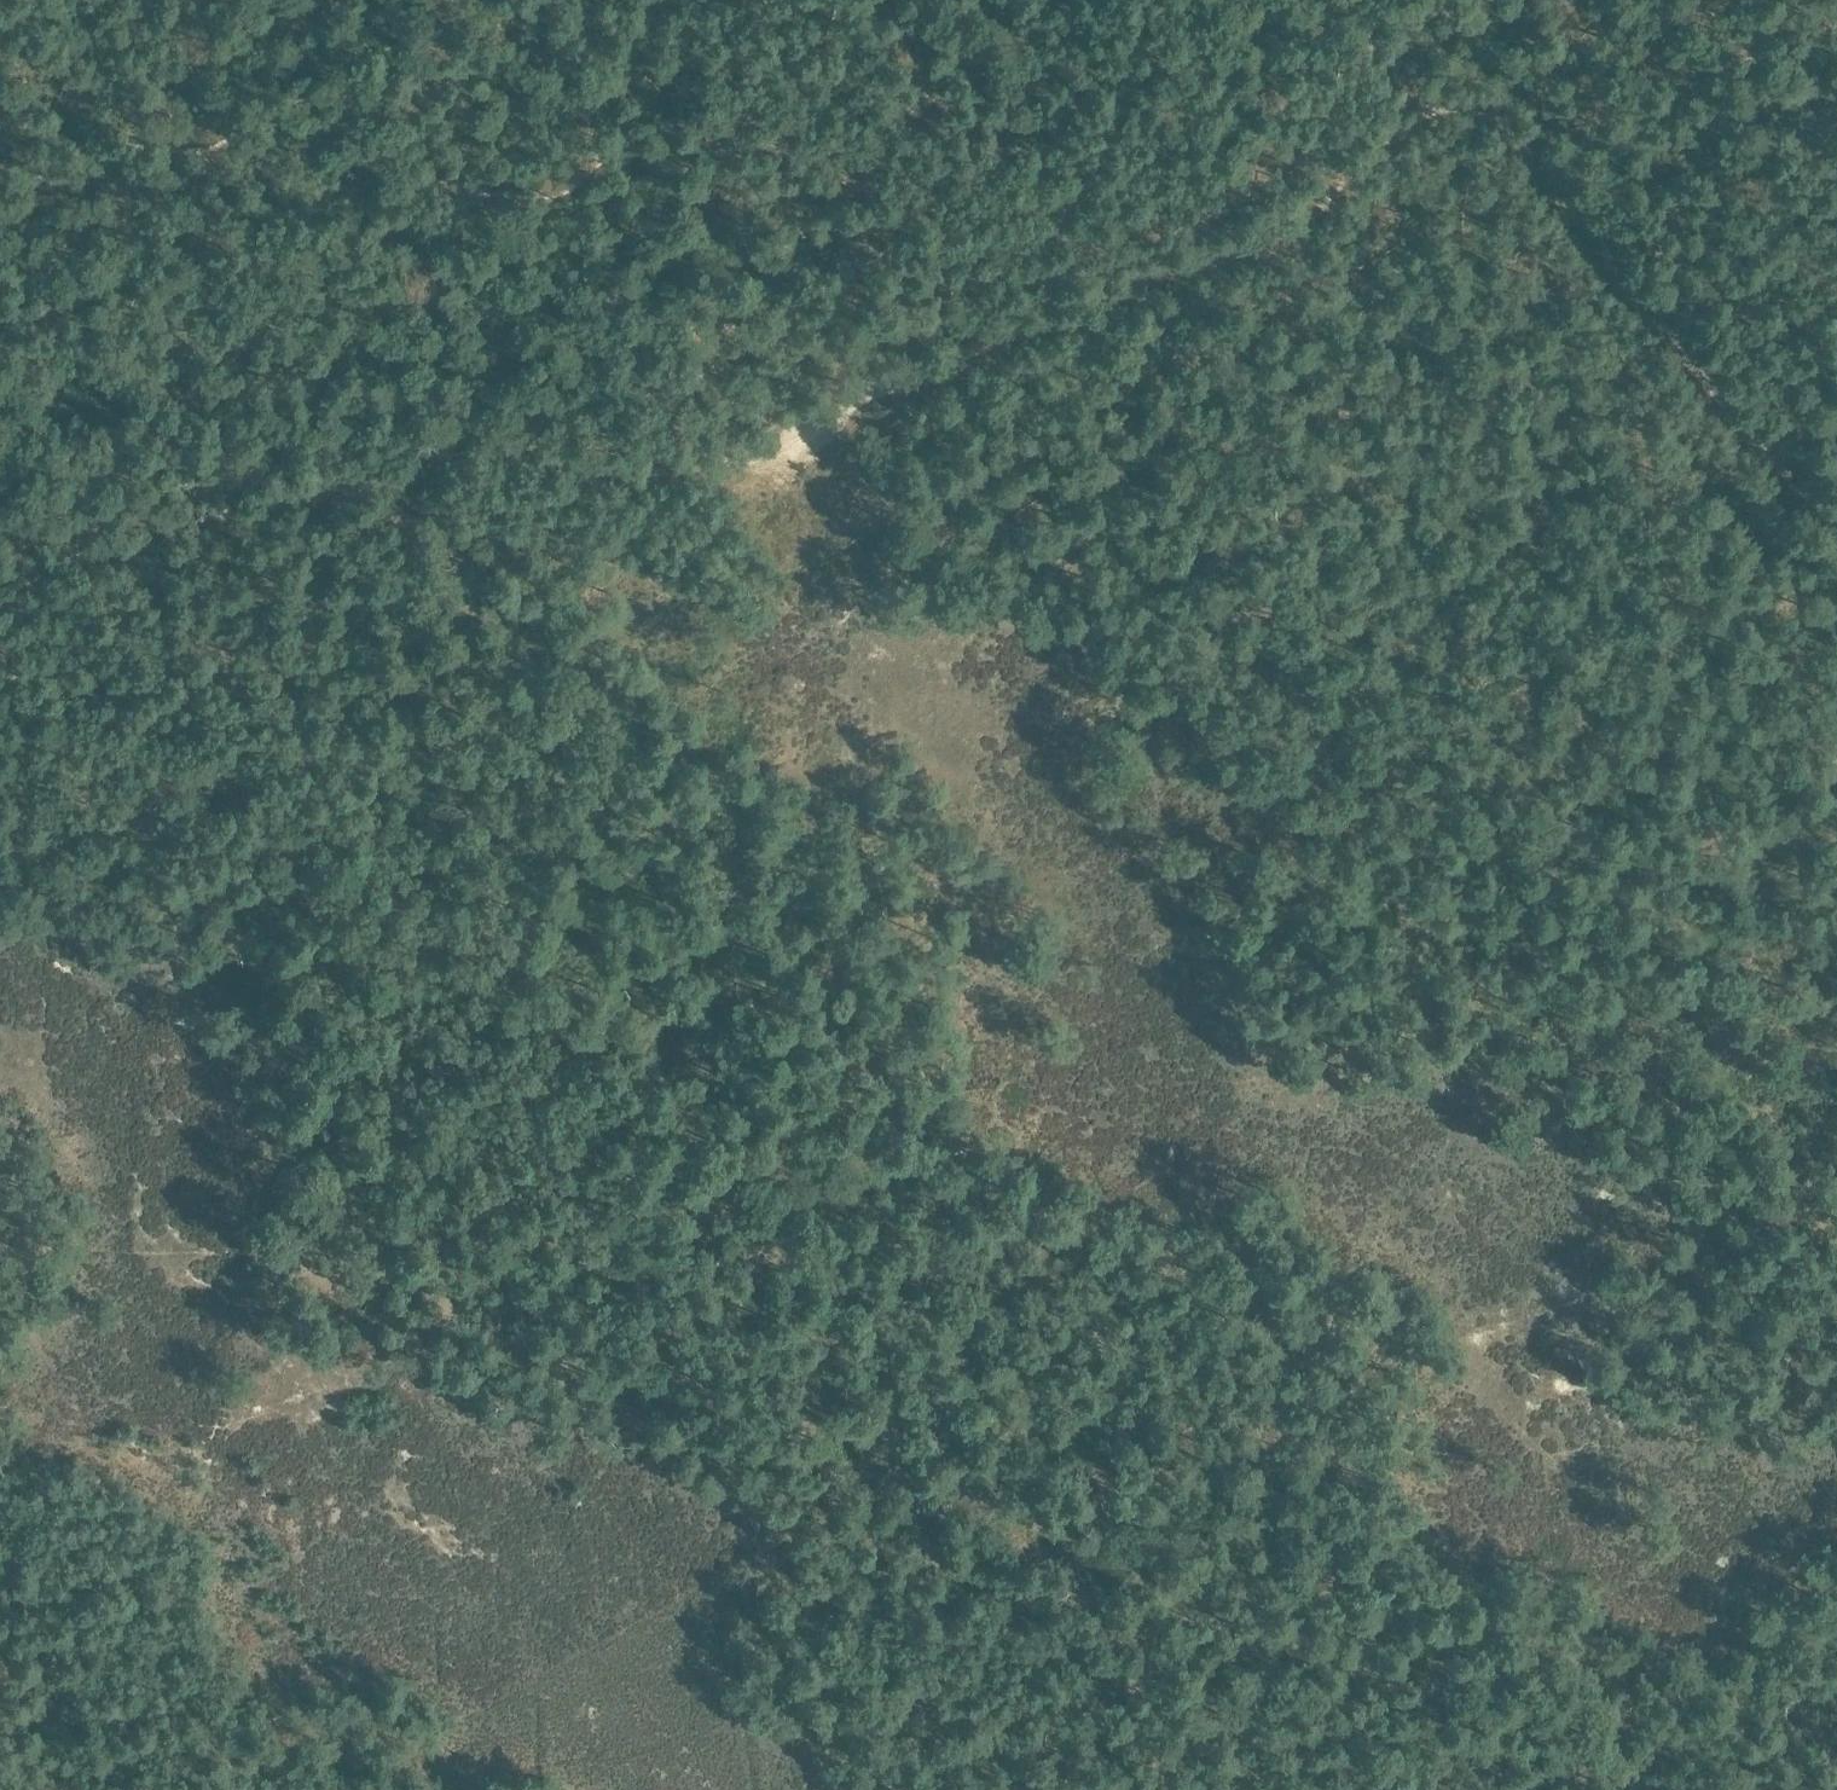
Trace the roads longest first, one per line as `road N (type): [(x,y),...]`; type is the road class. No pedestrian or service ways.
road 1 (track): [(0,549),(152,516),(322,499),(474,441),(648,474),(716,463),(794,437),(899,378),(1135,278),(1268,242)]
road 2 (track): [(1421,117),(1456,114),(1485,125),(1520,153),(1649,333),(1836,540)]
road 3 (track): [(1421,117),(1383,139),(1320,212),(1268,242)]

